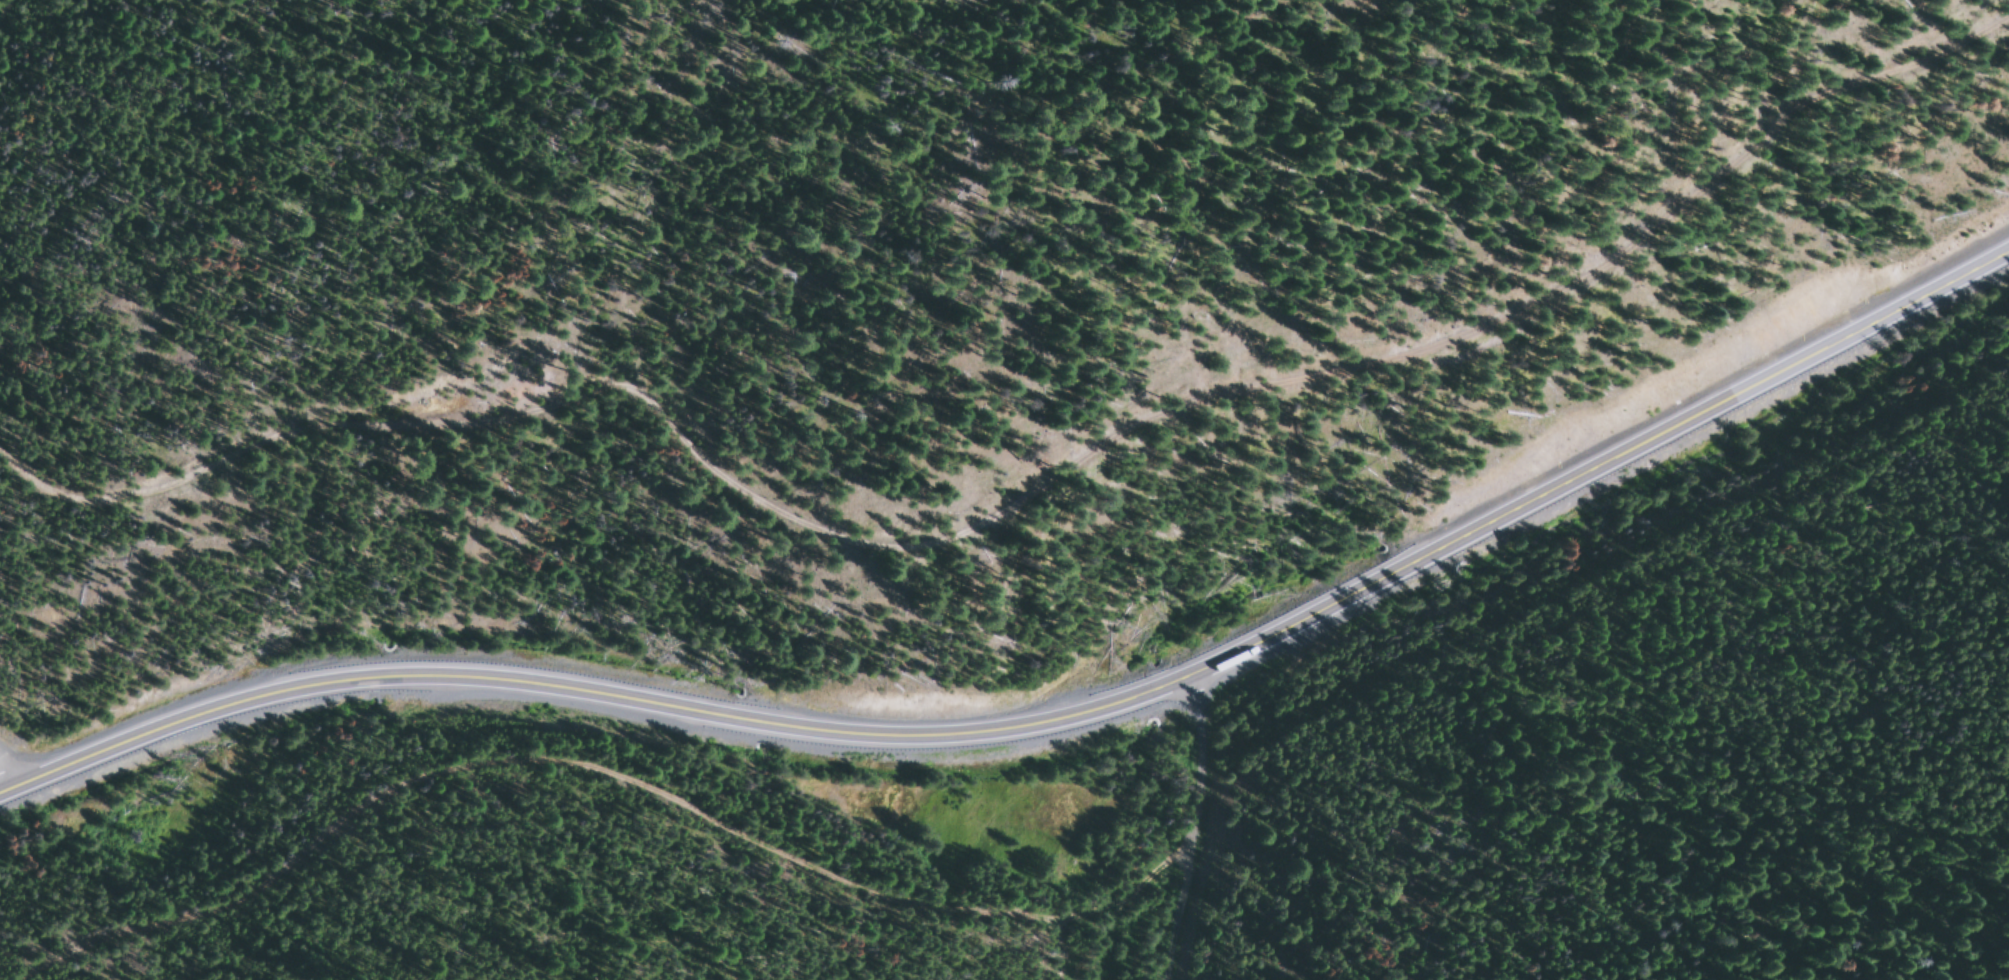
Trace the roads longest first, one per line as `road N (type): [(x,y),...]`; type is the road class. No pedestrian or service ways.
road 1 (primary): [(2008,263),(1806,362),(1586,487),(1333,616),(1184,682),(1051,718),(932,733),(809,725),(517,682),(365,679),(239,701),(0,788)]
road 2 (track): [(1959,0),(1445,271),(1237,367),(1028,486),(820,534),(706,522),(522,427),(27,444),(0,432)]

